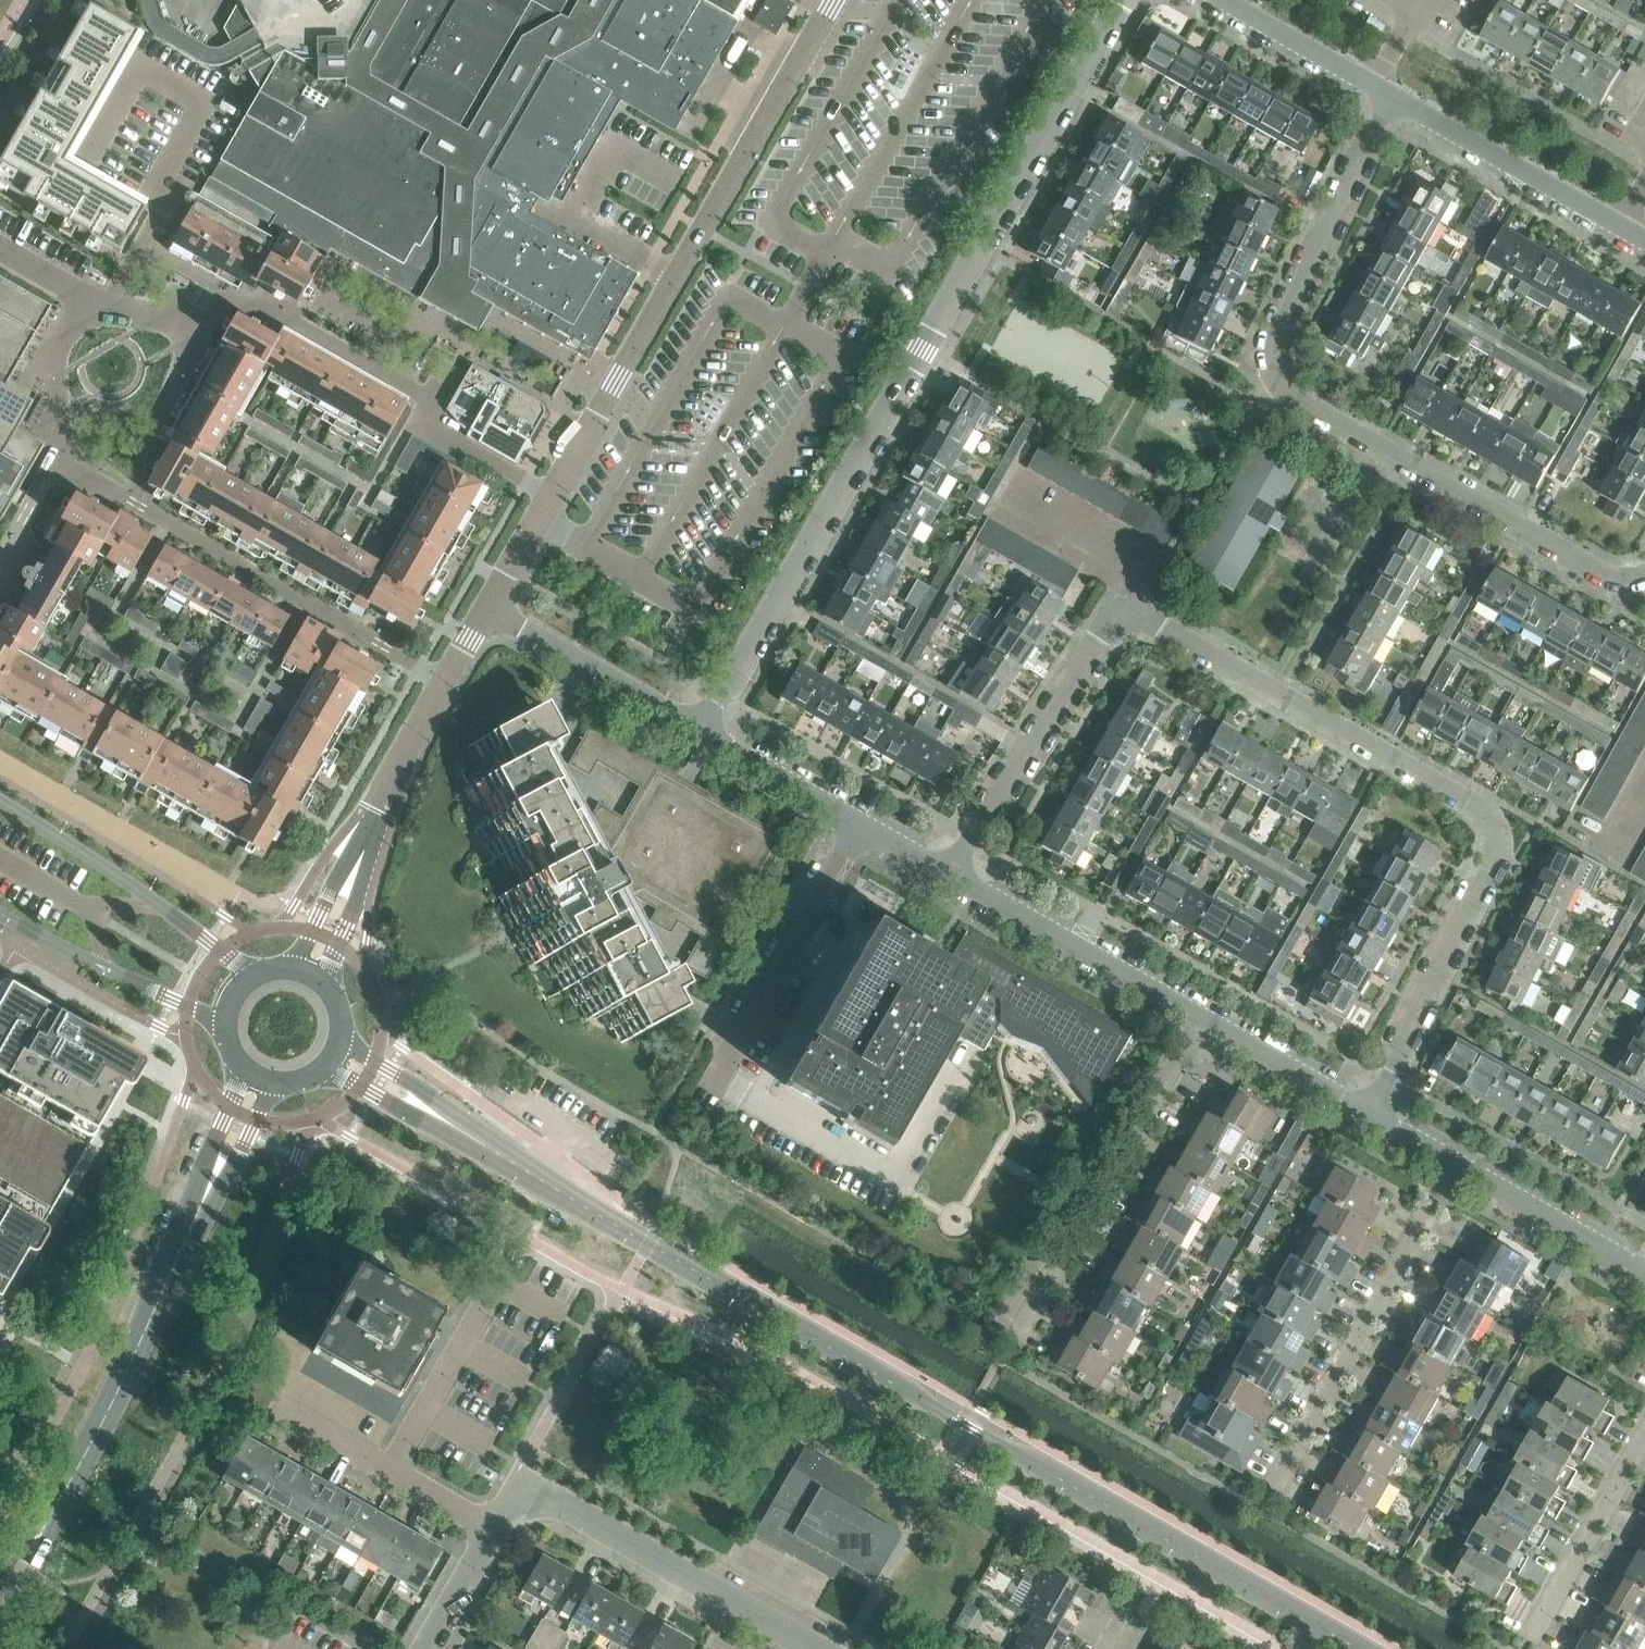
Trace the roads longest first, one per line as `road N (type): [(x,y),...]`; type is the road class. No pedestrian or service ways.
road 1 (residential): [(1366,1110),(1500,847),(1485,811),(1141,609),(1113,608),(951,872)]
road 2 (tertiary): [(1356,1648),(532,1176)]
road 3 (residential): [(701,729),(1120,0)]
road 4 (residential): [(1644,575),(1614,574),(1518,523),(1272,375),(1266,349),(1391,95)]
road 5 (tertiary): [(0,1617),(105,1416),(259,1078)]
road 6 (tertiary): [(552,495),(835,0)]
road 7 (residential): [(899,1187),(720,1082),(868,825)]
road 8 (residential): [(56,452),(447,679)]
road 9 (residential): [(1011,1363),(1207,1018)]
road 10 (residential): [(1270,1510),(1459,1163)]
road 11 (tertiary): [(259,975),(0,803)]
road 12 (residential): [(777,1624),(518,1479)]
road 13 (residential): [(1207,1018),(951,872)]
road 14 (residential): [(1644,239),(1391,95)]
road 15 (tertiary): [(0,914),(227,1025)]
road 16 (residential): [(701,729),(488,607)]
road 17 (residential): [(1526,1648),(1644,1435)]
road 18 (tertiary): [(532,1176),(335,1053)]
road 19 (residential): [(1644,1269),(1459,1163)]
road 20 (residential): [(394,1467),(500,1282)]
road 21 (residential): [(78,412),(130,419),(166,381),(155,330),(118,311)]
road 22 (residential): [(445,383),(423,423),(552,495)]
road 23 (residential): [(868,825),(701,729)]
road 24 (residential): [(1391,95),(1231,0)]
road 25 (residential): [(1366,1110),(1207,1018)]
road 26 (tertiary): [(367,841),(447,679)]
road 27 (tertiary): [(367,841),(309,975)]
road 28 (residential): [(118,311),(76,322),(57,351),(58,385),(78,412)]
road 29 (residential): [(427,1648),(495,1526)]
road 30 (residential): [(118,311),(0,244)]
road 31 (tertiary): [(488,607),(552,495)]

